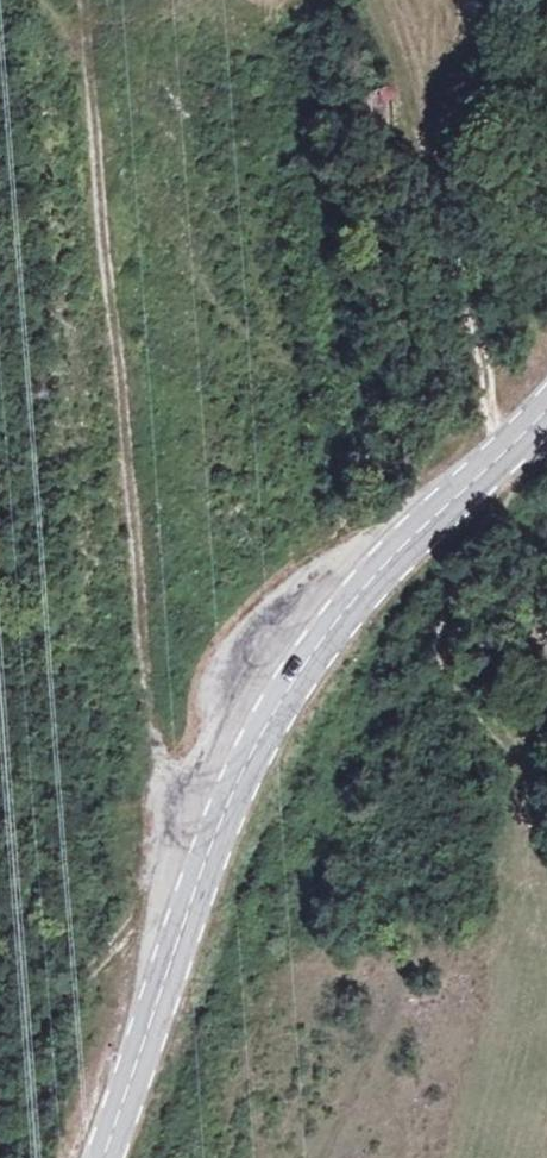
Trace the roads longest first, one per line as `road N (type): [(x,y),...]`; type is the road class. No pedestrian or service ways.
road 1 (secondary): [(99,1157),(207,844),(332,614),(546,404)]
road 2 (track): [(91,0),(93,110),(124,349),(145,671),(207,844)]

